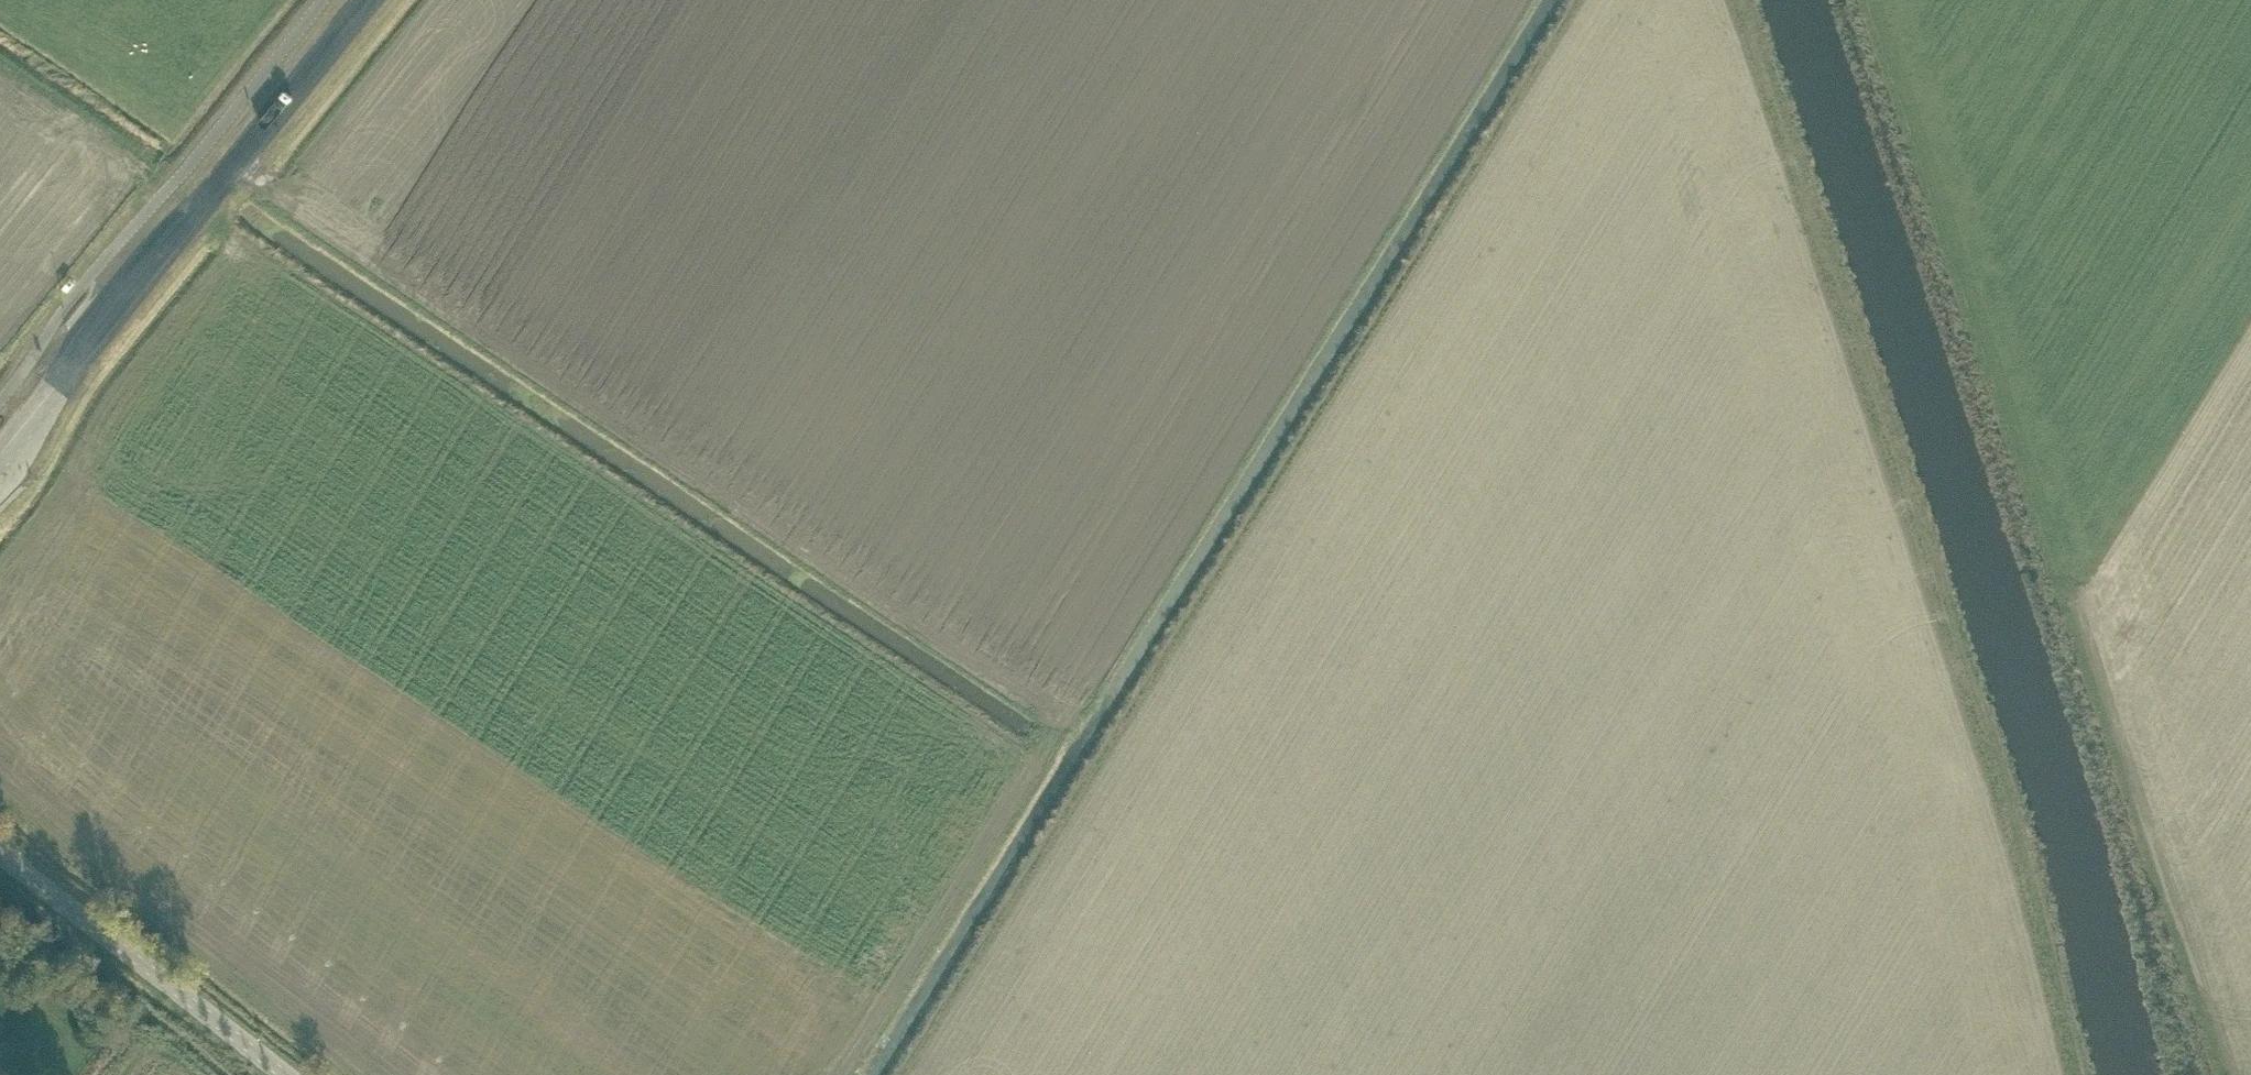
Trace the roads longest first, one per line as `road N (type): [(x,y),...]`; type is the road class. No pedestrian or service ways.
road 1 (primary): [(0,453),(366,0)]
road 2 (tertiary): [(283,1074),(0,852)]

